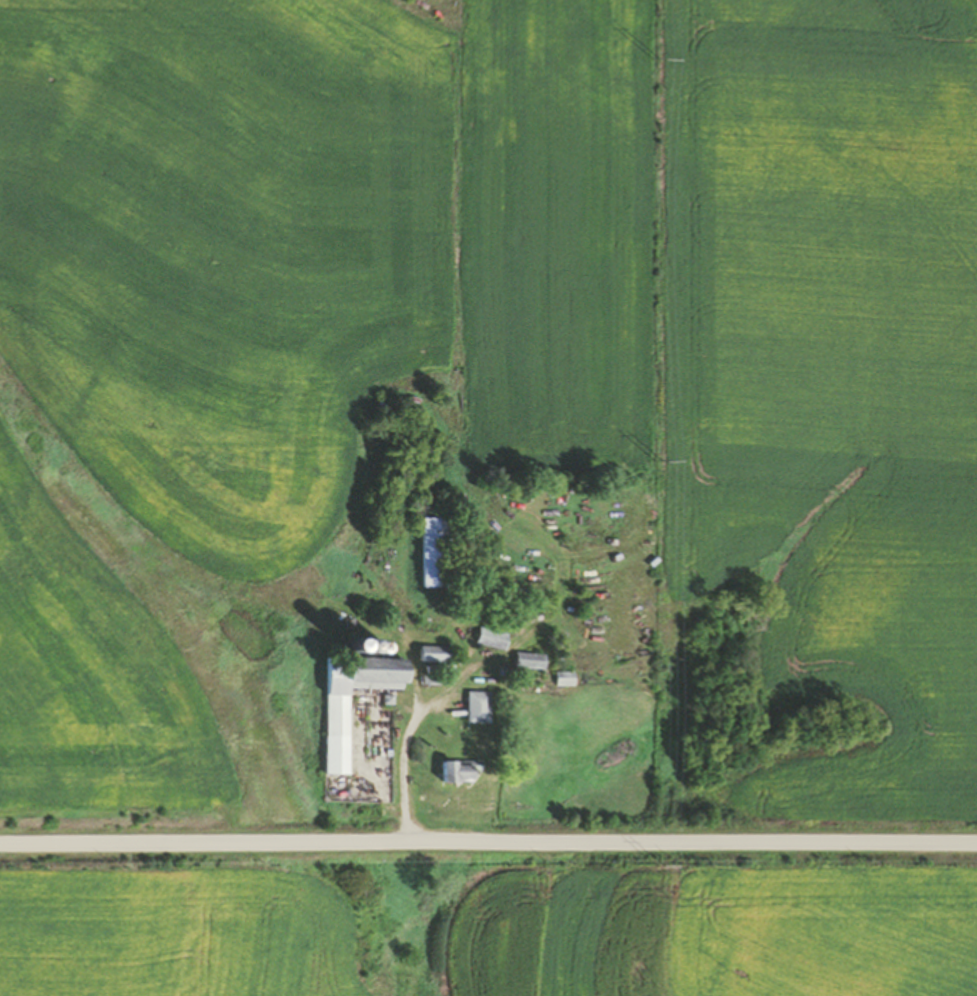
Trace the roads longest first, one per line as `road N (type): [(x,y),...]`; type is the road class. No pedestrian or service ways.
road 1 (residential): [(0,845),(976,843)]

